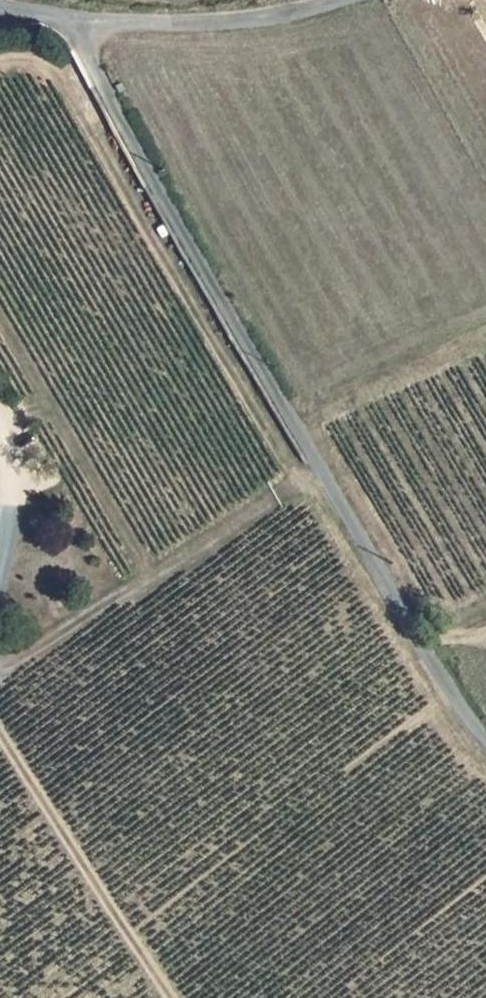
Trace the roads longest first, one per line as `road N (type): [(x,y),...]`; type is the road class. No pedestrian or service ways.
road 1 (unclassified): [(485,736),(143,164),(66,18),(0,13)]
road 2 (track): [(298,484),(53,69),(33,55),(0,56)]
road 3 (track): [(322,469),(0,666)]
road 4 (track): [(0,734),(167,997)]
road 5 (track): [(323,0),(182,21),(66,18)]

